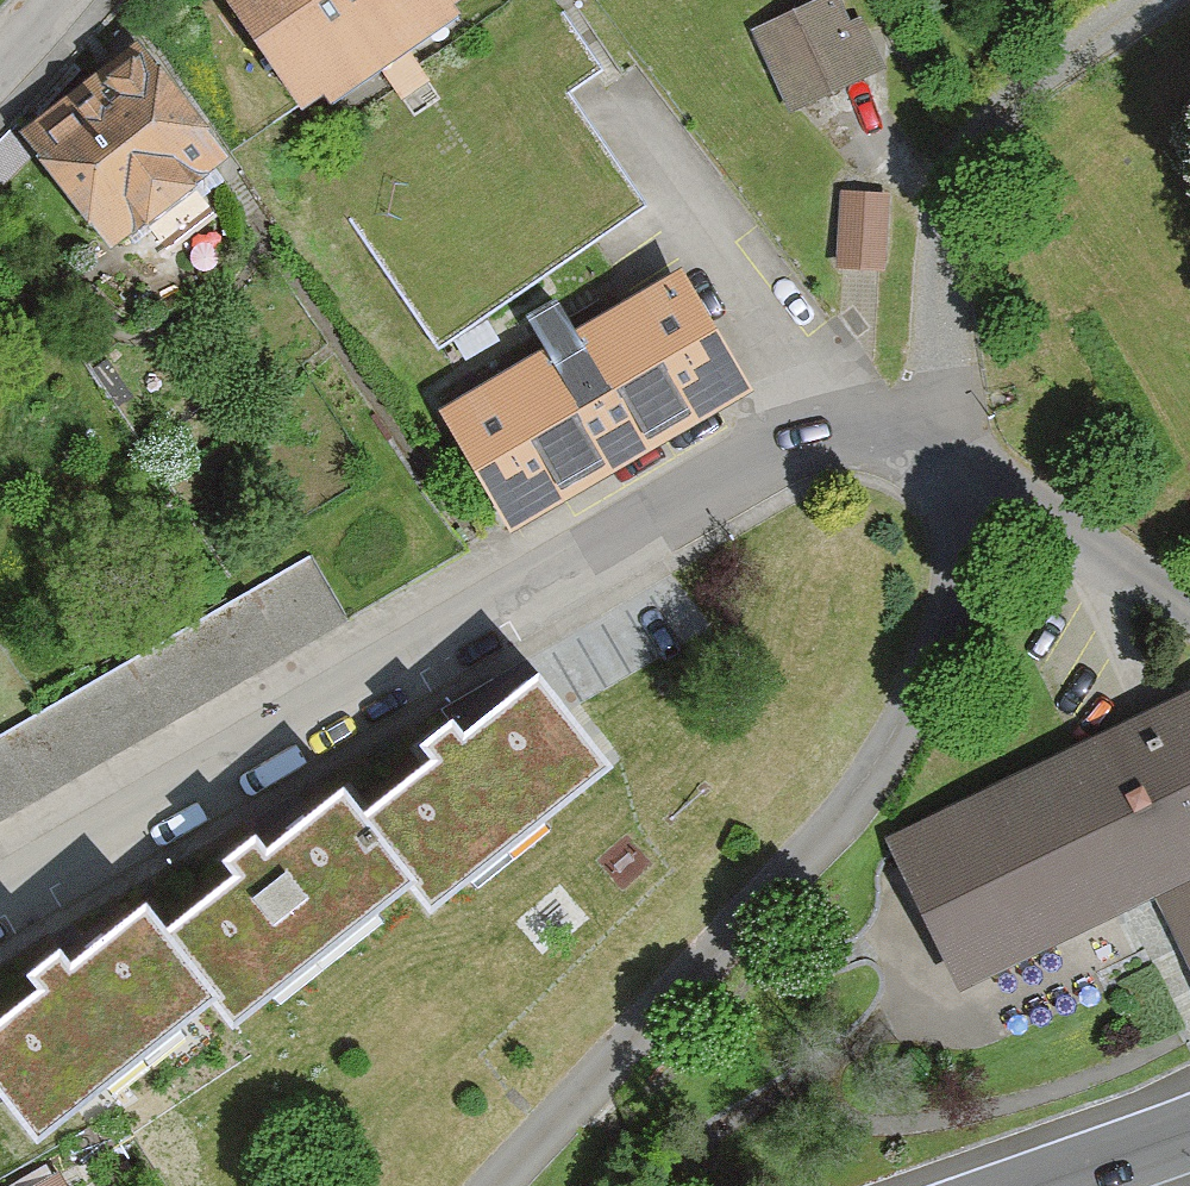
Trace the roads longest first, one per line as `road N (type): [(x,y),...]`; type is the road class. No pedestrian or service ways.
road 1 (residential): [(0,877),(704,492),(941,401)]
road 2 (residential): [(941,401),(932,605),(905,744),(500,1185)]
road 3 (residential): [(1154,0),(990,126),(967,167),(948,215),(941,401)]
road 4 (secondary): [(1189,1125),(1024,1185)]

